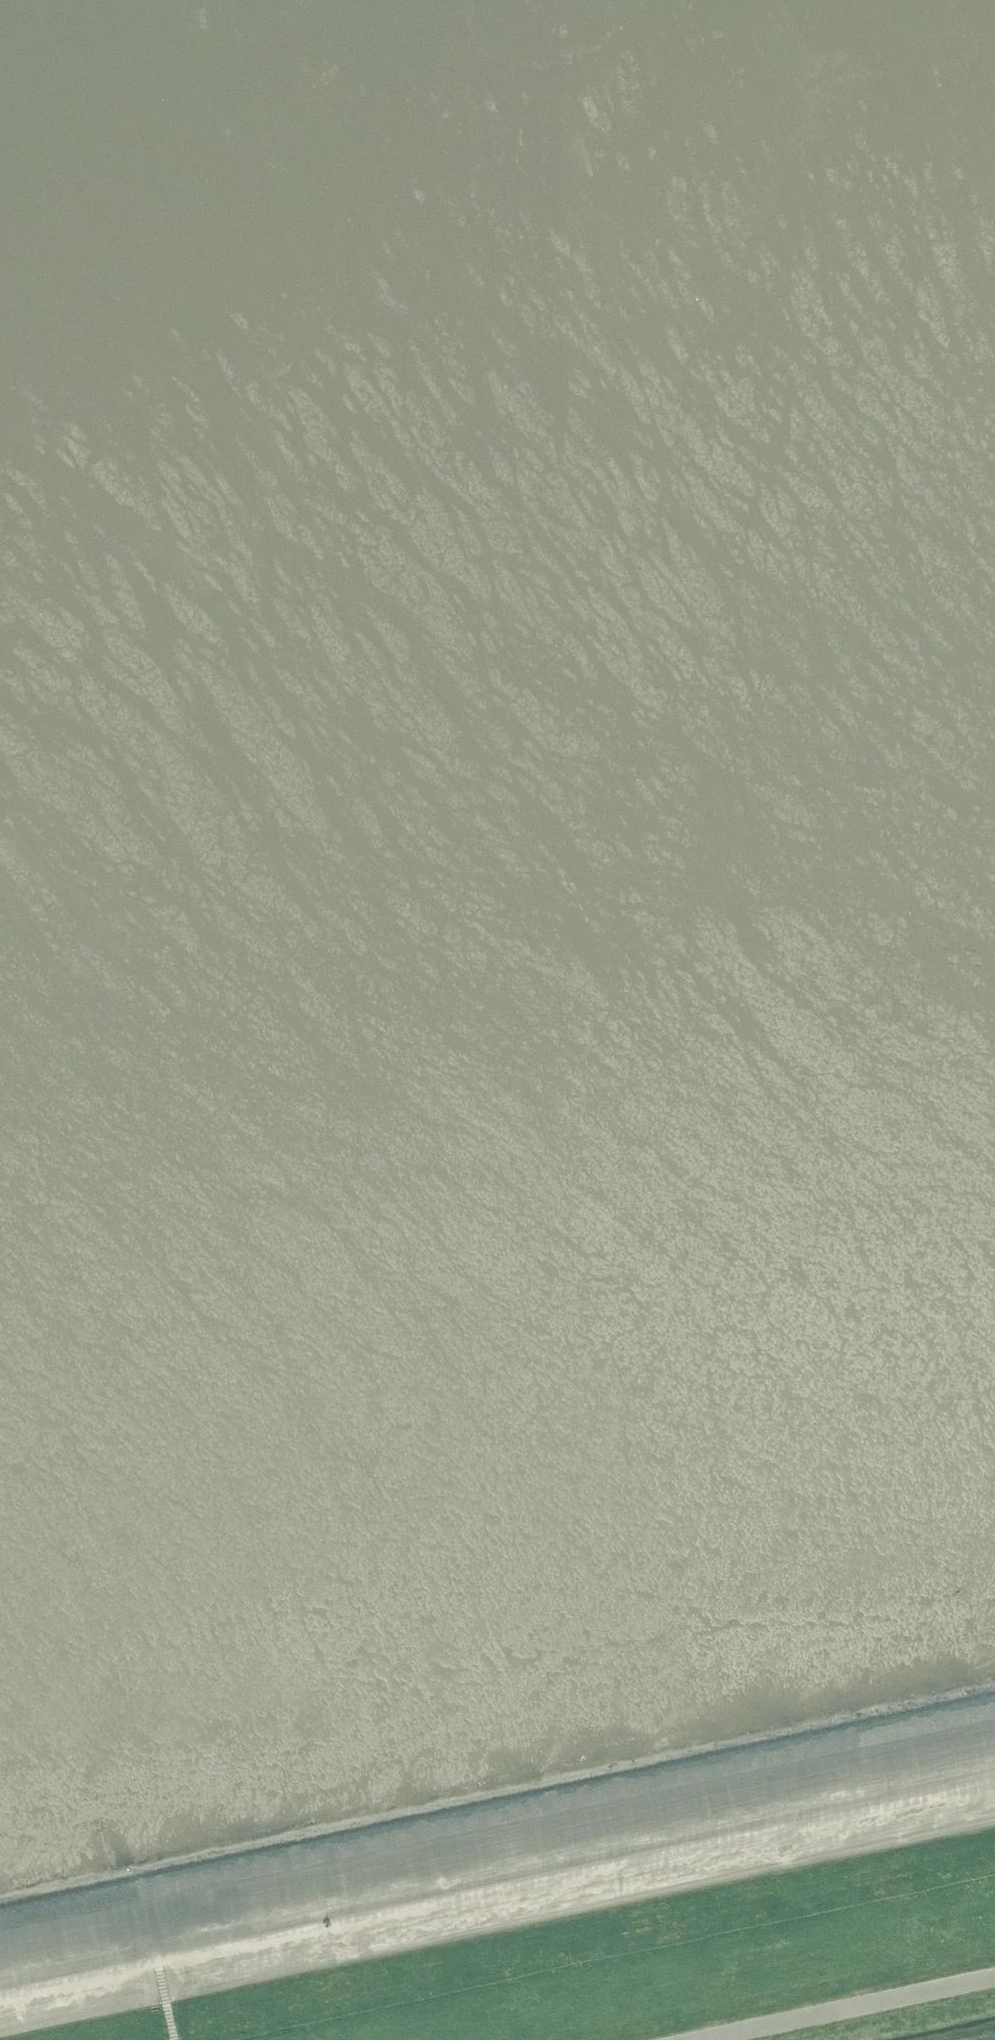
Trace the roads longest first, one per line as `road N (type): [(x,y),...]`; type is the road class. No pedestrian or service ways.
road 1 (unclassified): [(702,2039),(994,1978)]

